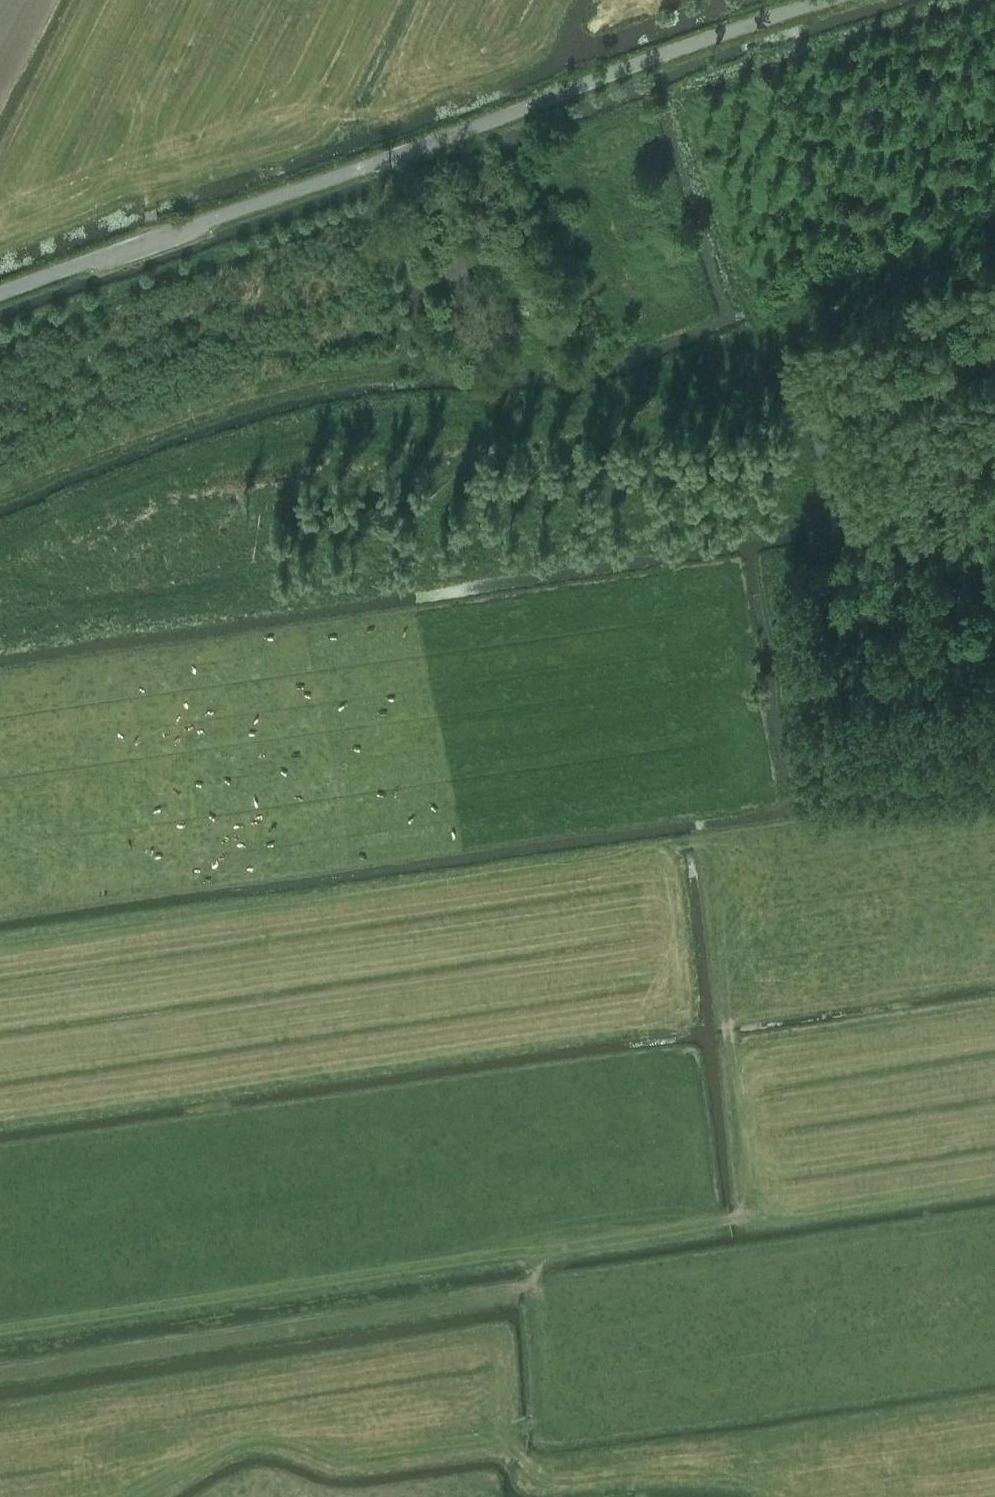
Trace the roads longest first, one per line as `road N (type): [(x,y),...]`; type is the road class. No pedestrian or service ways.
road 1 (unclassified): [(0,304),(839,0)]

